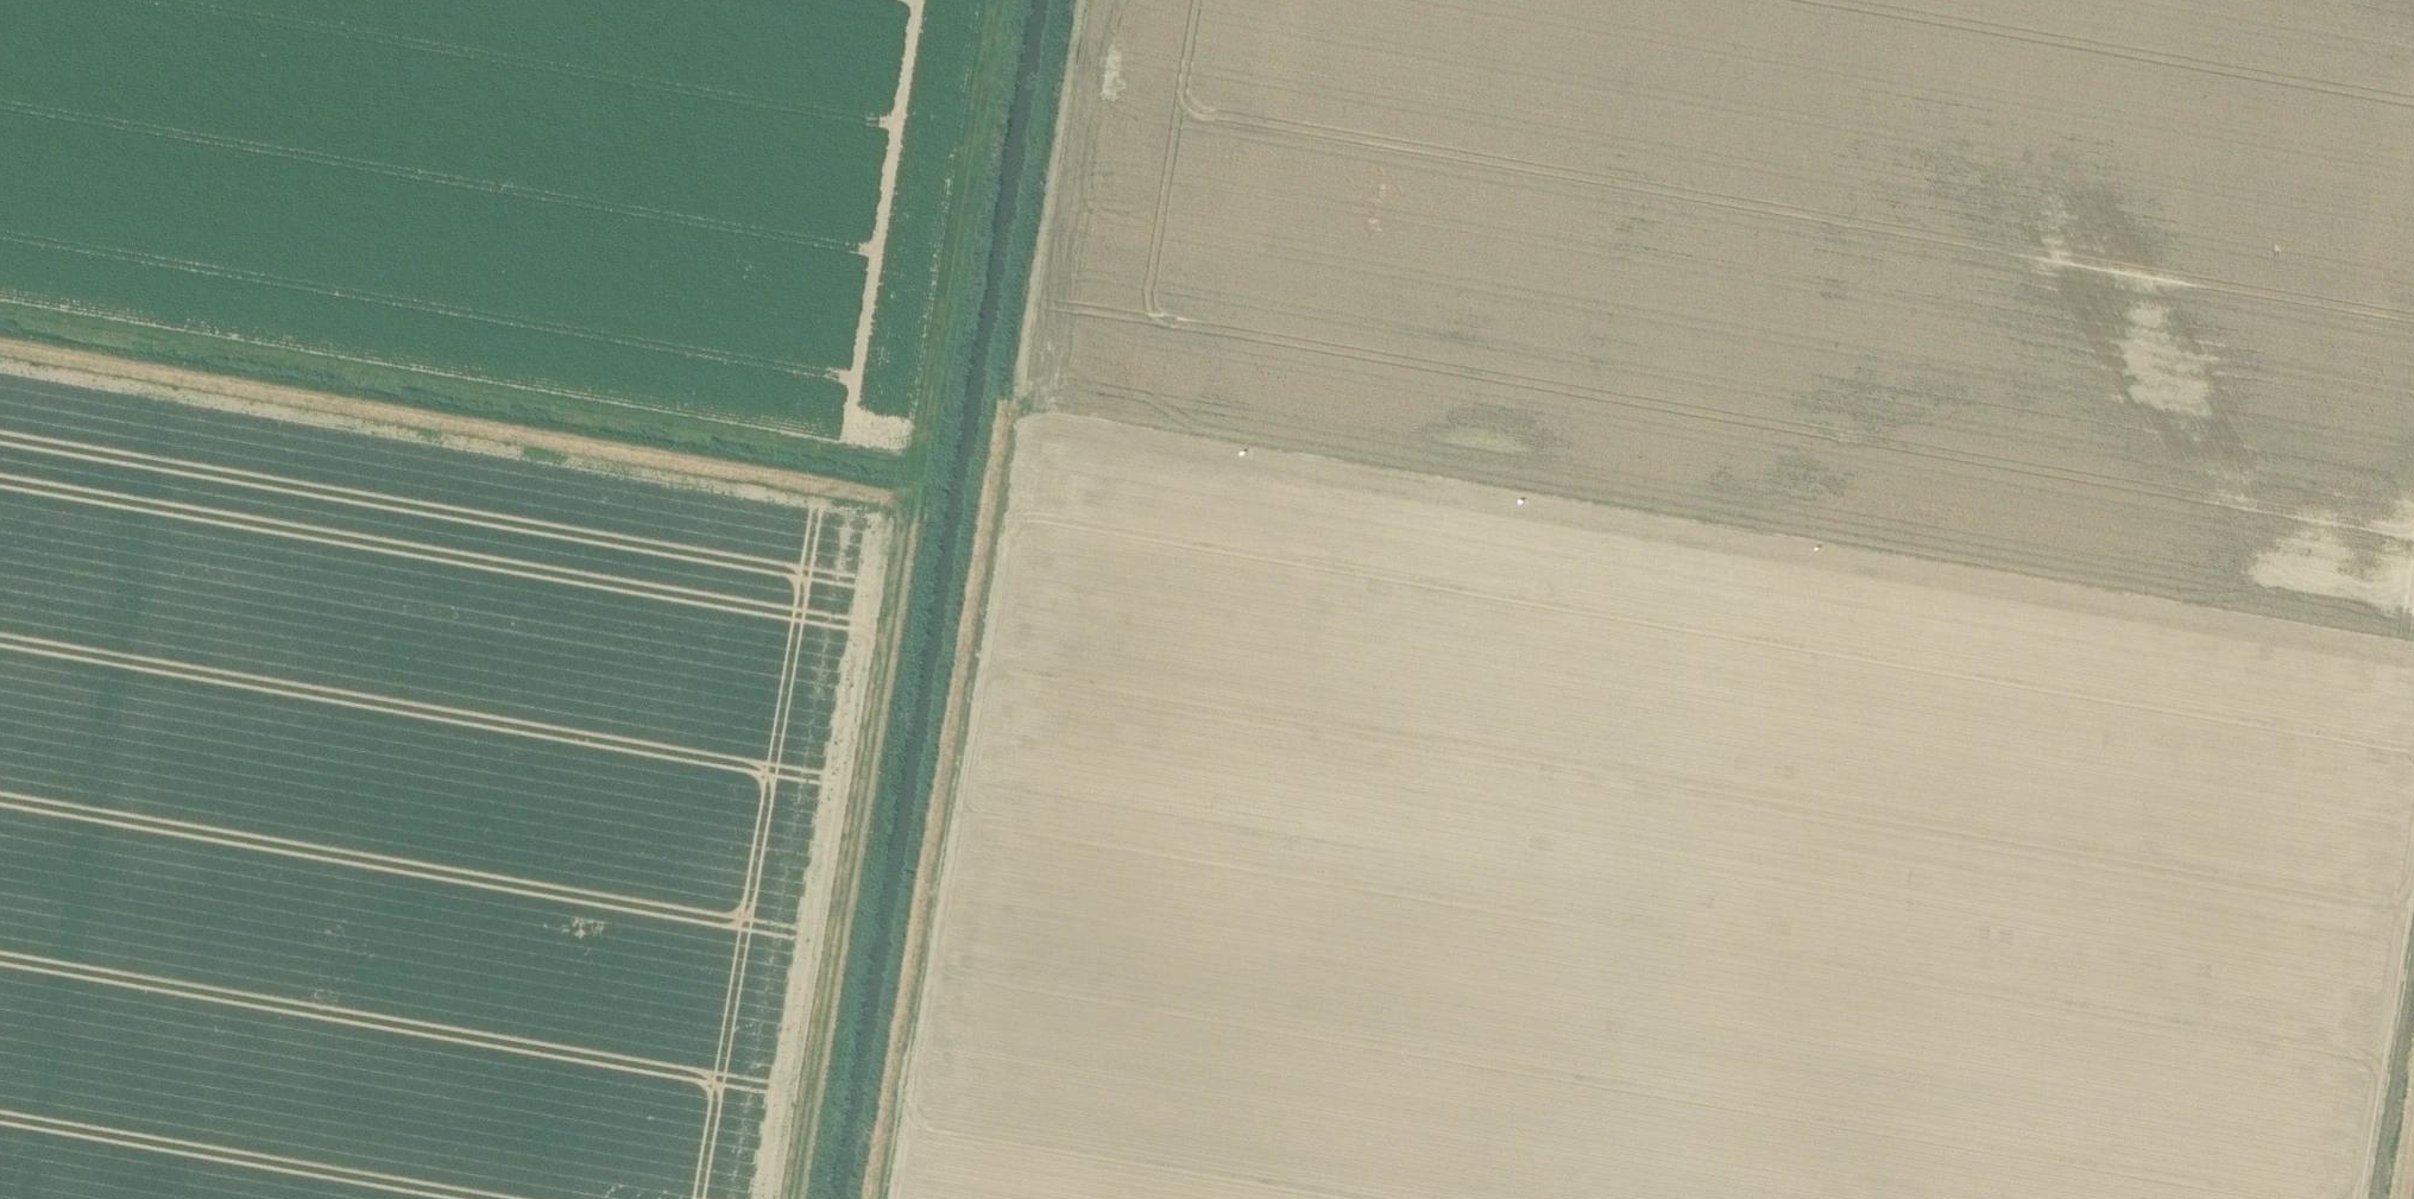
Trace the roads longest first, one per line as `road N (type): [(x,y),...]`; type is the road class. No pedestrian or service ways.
road 1 (track): [(792,1198),(996,0)]

